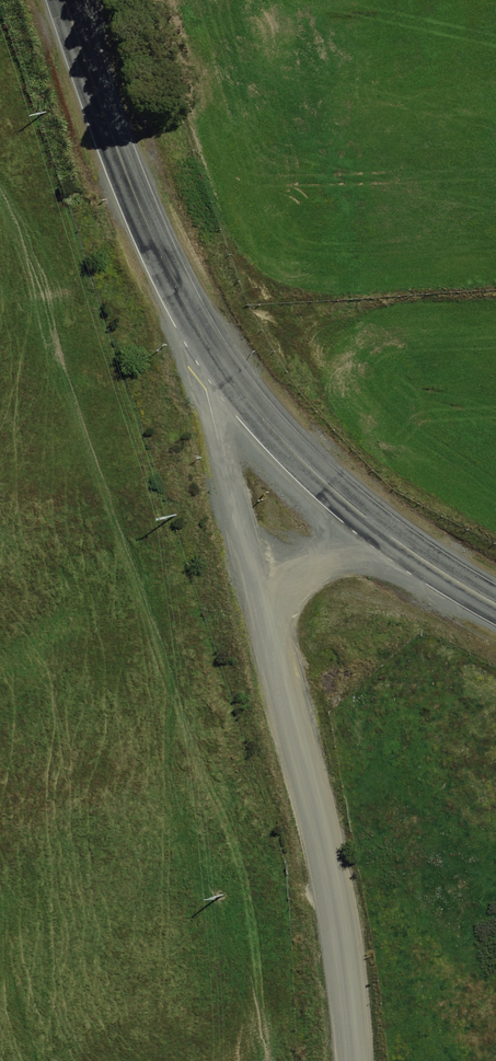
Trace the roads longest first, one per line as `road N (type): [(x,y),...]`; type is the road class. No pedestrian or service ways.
road 1 (unclassified): [(266,626),(332,971),(340,1060)]
road 2 (primary): [(214,358),(134,193),(66,0)]
road 3 (unclassified): [(214,358),(206,390),(266,626)]
road 4 (primary): [(383,531),(303,460),(214,358)]
road 5 (unclassified): [(383,531),(296,574),(266,626)]
road 6 (primary): [(495,605),(383,531)]

